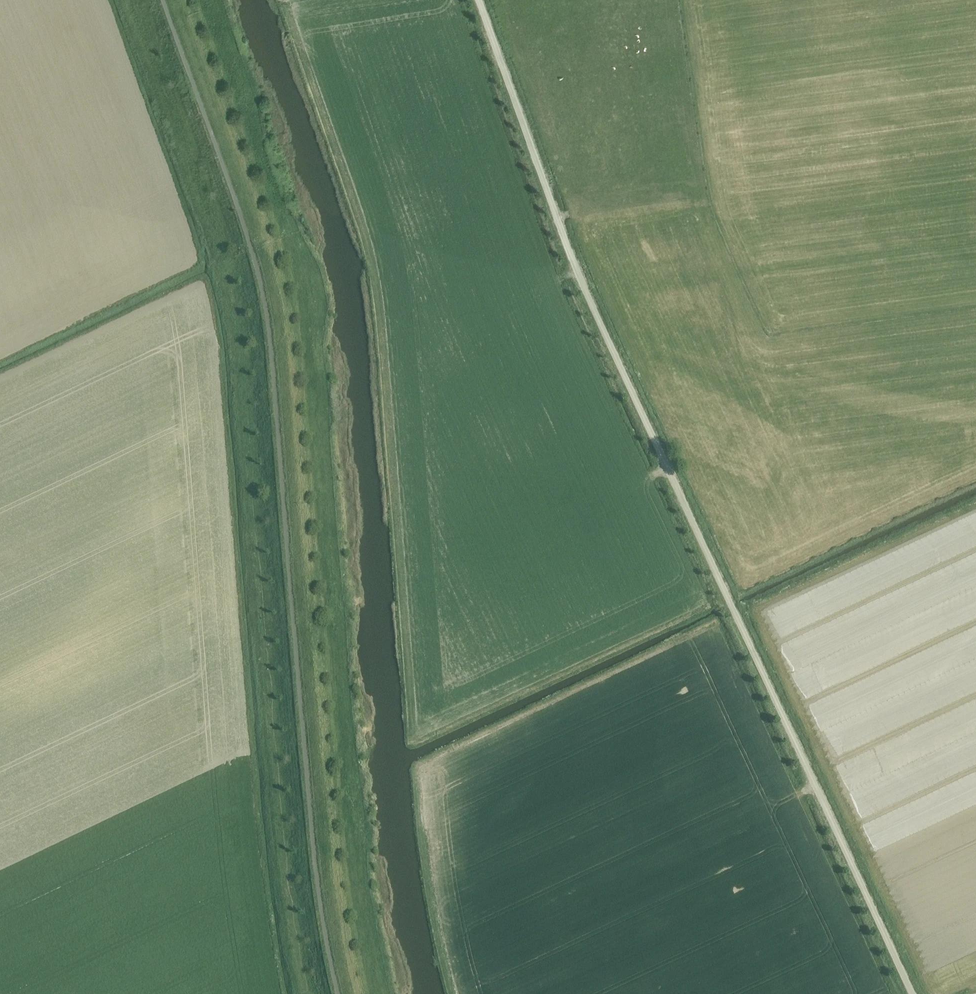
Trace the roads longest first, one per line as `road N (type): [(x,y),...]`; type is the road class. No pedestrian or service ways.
road 1 (unclassified): [(910,993),(616,354),(479,0)]
road 2 (unclassified): [(339,993),(318,882),(270,330),(255,253),(166,0)]

